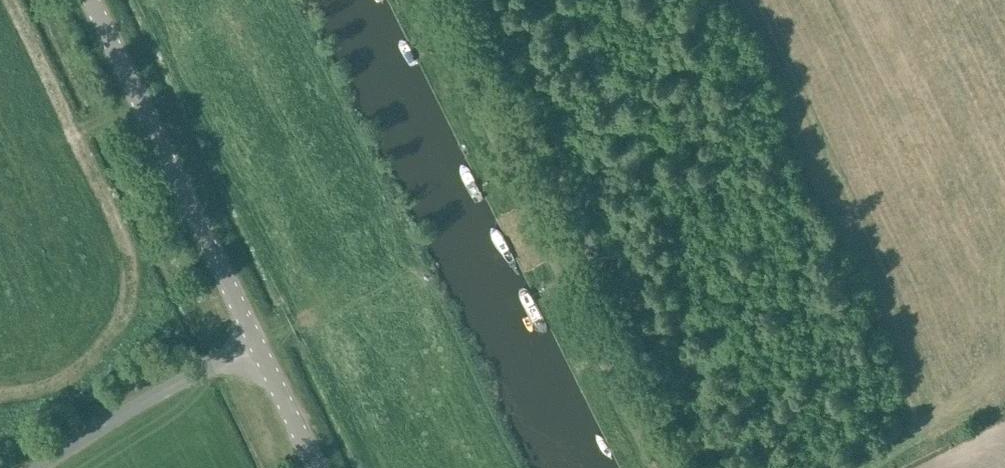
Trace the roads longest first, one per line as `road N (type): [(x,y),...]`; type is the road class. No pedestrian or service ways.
road 1 (unclassified): [(466,0),(693,467)]
road 2 (tertiary): [(318,467),(98,0)]

